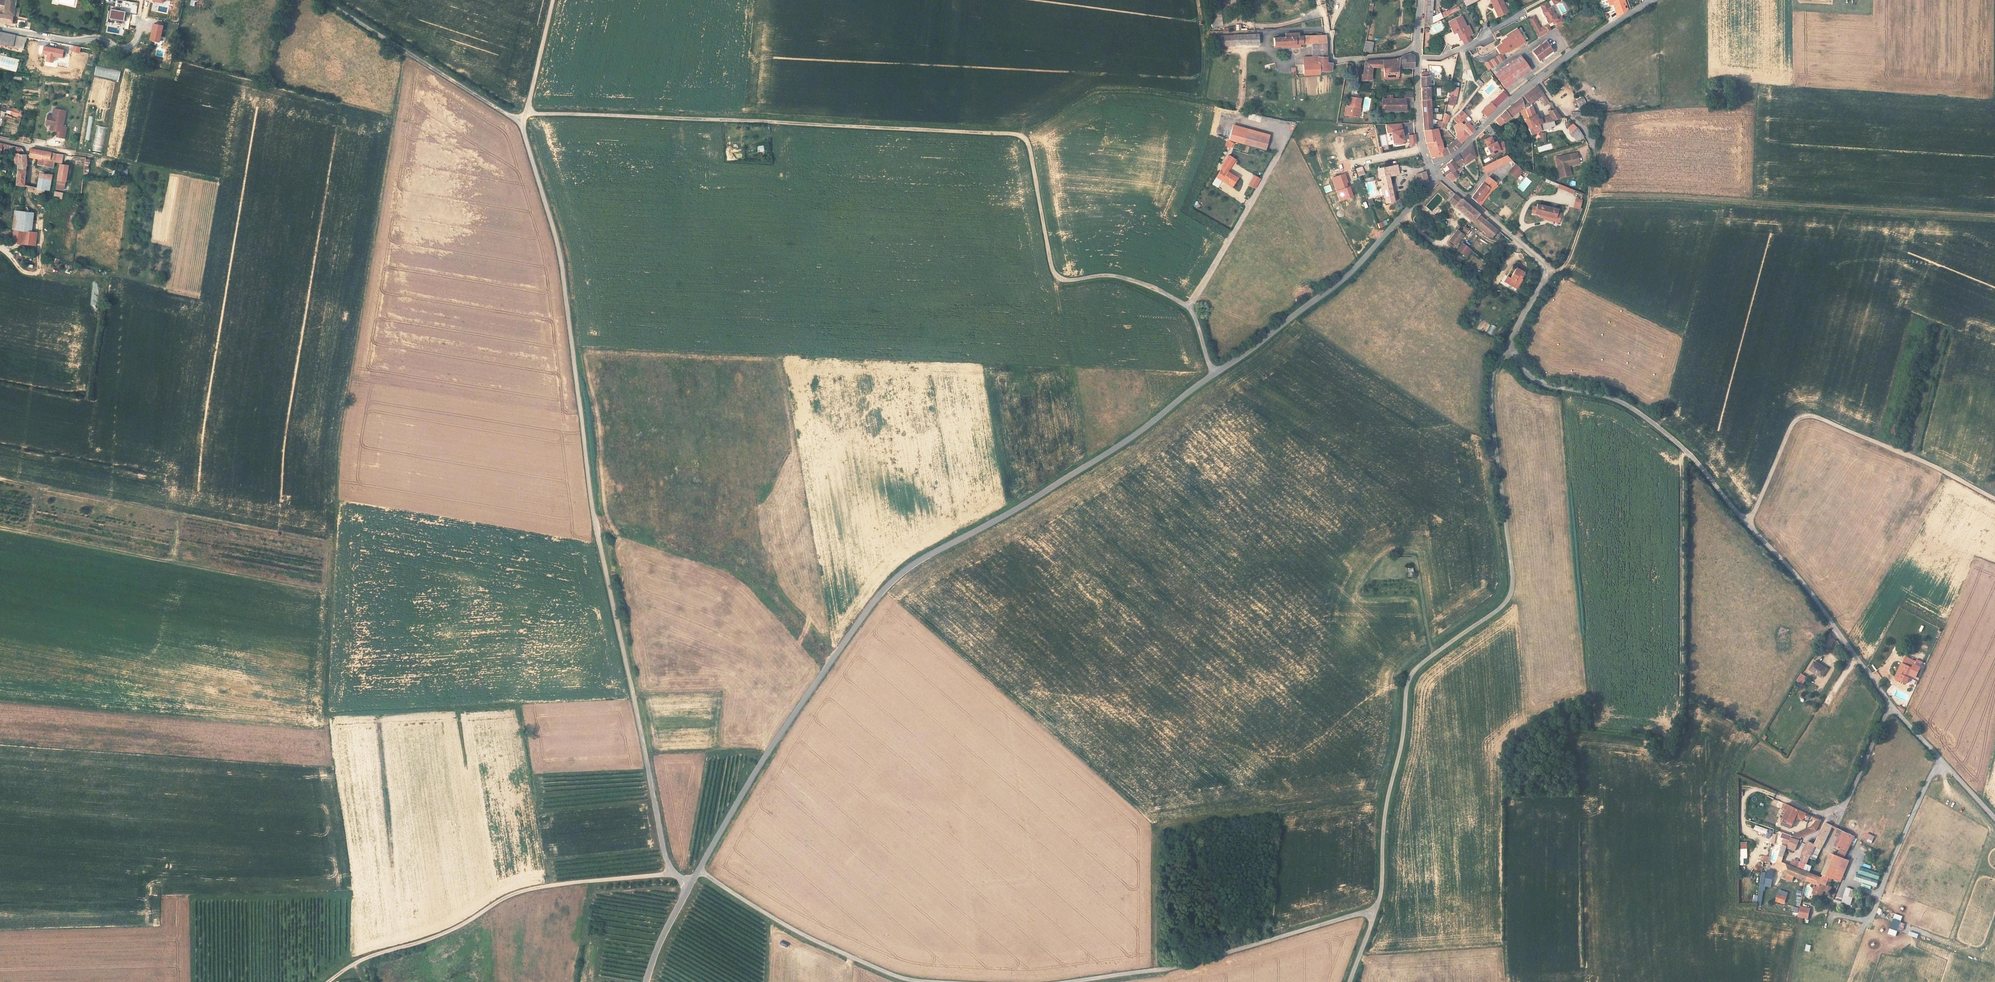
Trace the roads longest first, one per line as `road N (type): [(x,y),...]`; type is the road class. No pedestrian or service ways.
road 1 (unclassified): [(1401,217),(1350,274),(1149,425),(888,586),(750,781),(698,870)]
road 2 (unclassified): [(522,123),(561,258),(596,531),(665,855),(689,886)]
road 3 (track): [(525,113),(1016,135),(1029,149),(1054,275),(1119,278),(1186,307)]
road 4 (track): [(0,480),(330,542),(326,585),(0,528)]
road 5 (unclassified): [(1509,349),(1495,371),(1491,412),(1511,592),(1411,676),(1374,912)]
road 6 (unclassified): [(1509,349),(1542,383),(1625,404),(1687,452),(1890,705)]
road 7 (track): [(674,874),(524,891),(329,981)]
road 8 (track): [(1994,499),(1934,466),(1801,416),(1749,525)]
road 9 (unclassified): [(1067,981),(1181,966),(1374,912)]
road 10 (track): [(1666,742),(1681,689),(1687,452)]
road 11 (residential): [(1655,0),(1492,115),(1438,162),(1439,175)]
road 12 (unclassified): [(698,870),(813,940),(933,981)]
road 13 (track): [(1155,970),(1156,831),(1265,810)]
road 14 (unclassified): [(320,0),(522,123)]
road 15 (residential): [(1439,175),(1546,271),(1509,349)]
road 16 (residential): [(0,26),(122,47),(138,39),(142,22)]
road 17 (unclassified): [(1890,705),(1994,819)]
road 18 (residential): [(1890,705),(1841,809),(1812,813)]
road 19 (residential): [(1323,7),(1331,59),(1415,49)]
road 20 (residential): [(1415,49),(1415,123),(1427,165),(1439,175)]
road 21 (unclassified): [(554,0),(522,123)]

